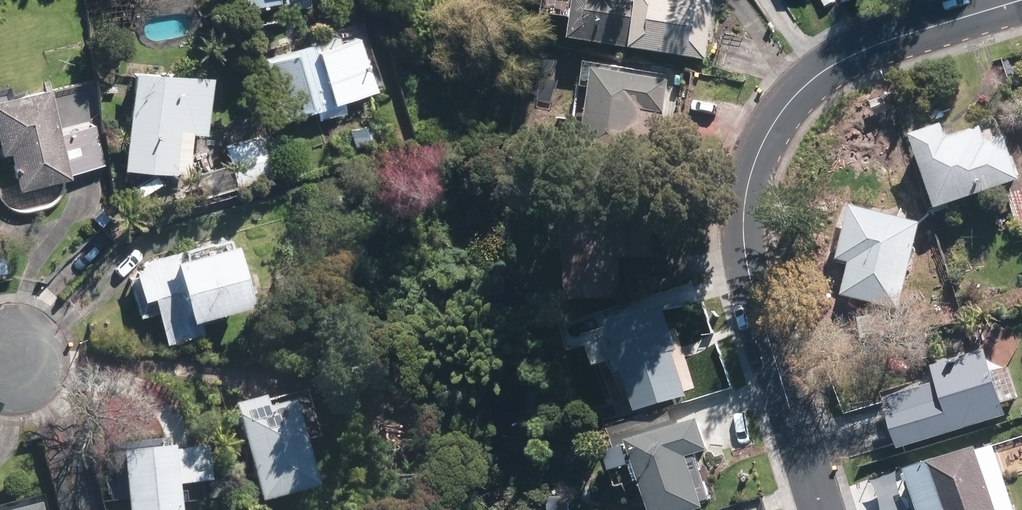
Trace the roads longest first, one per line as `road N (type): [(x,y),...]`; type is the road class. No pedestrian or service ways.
road 1 (residential): [(819,509),(745,235),(747,191),(769,126),(794,93),(839,62),(1016,0)]

